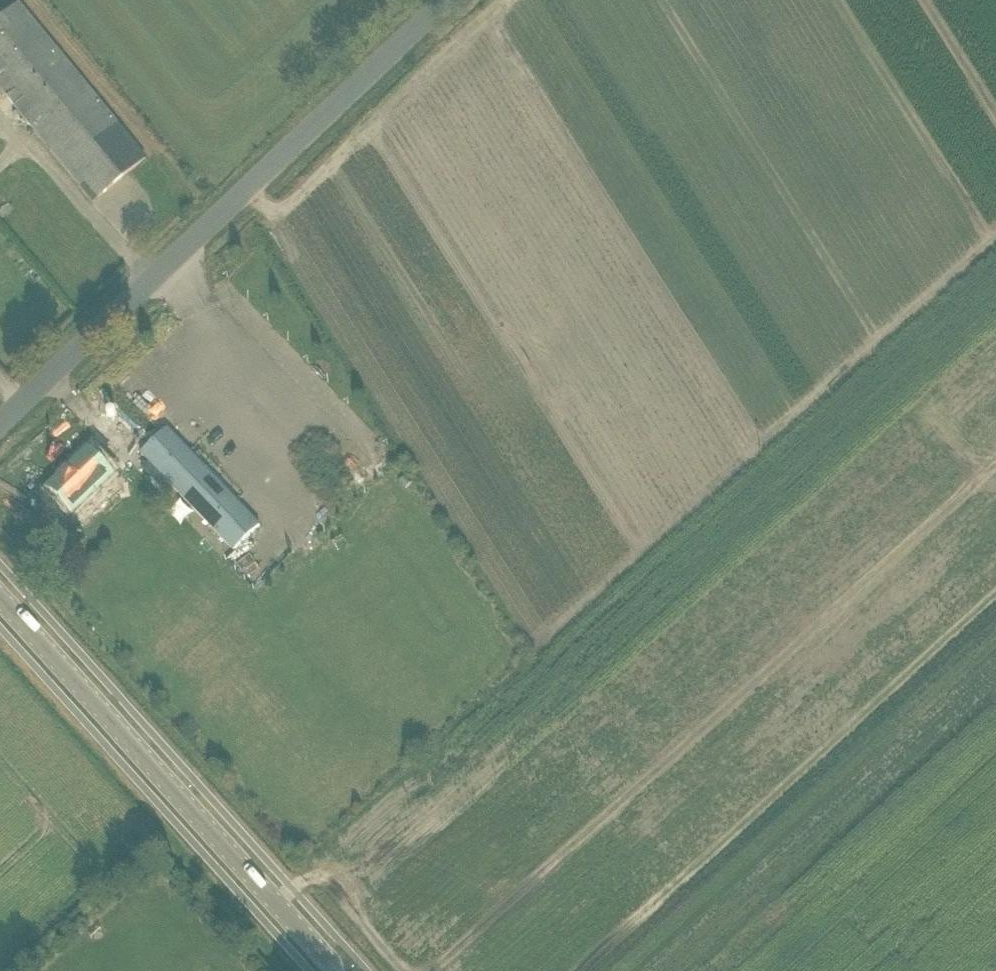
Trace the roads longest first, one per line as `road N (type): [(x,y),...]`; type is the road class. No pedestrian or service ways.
road 1 (unclassified): [(0,422),(444,0)]
road 2 (tertiary): [(339,970),(0,595)]

